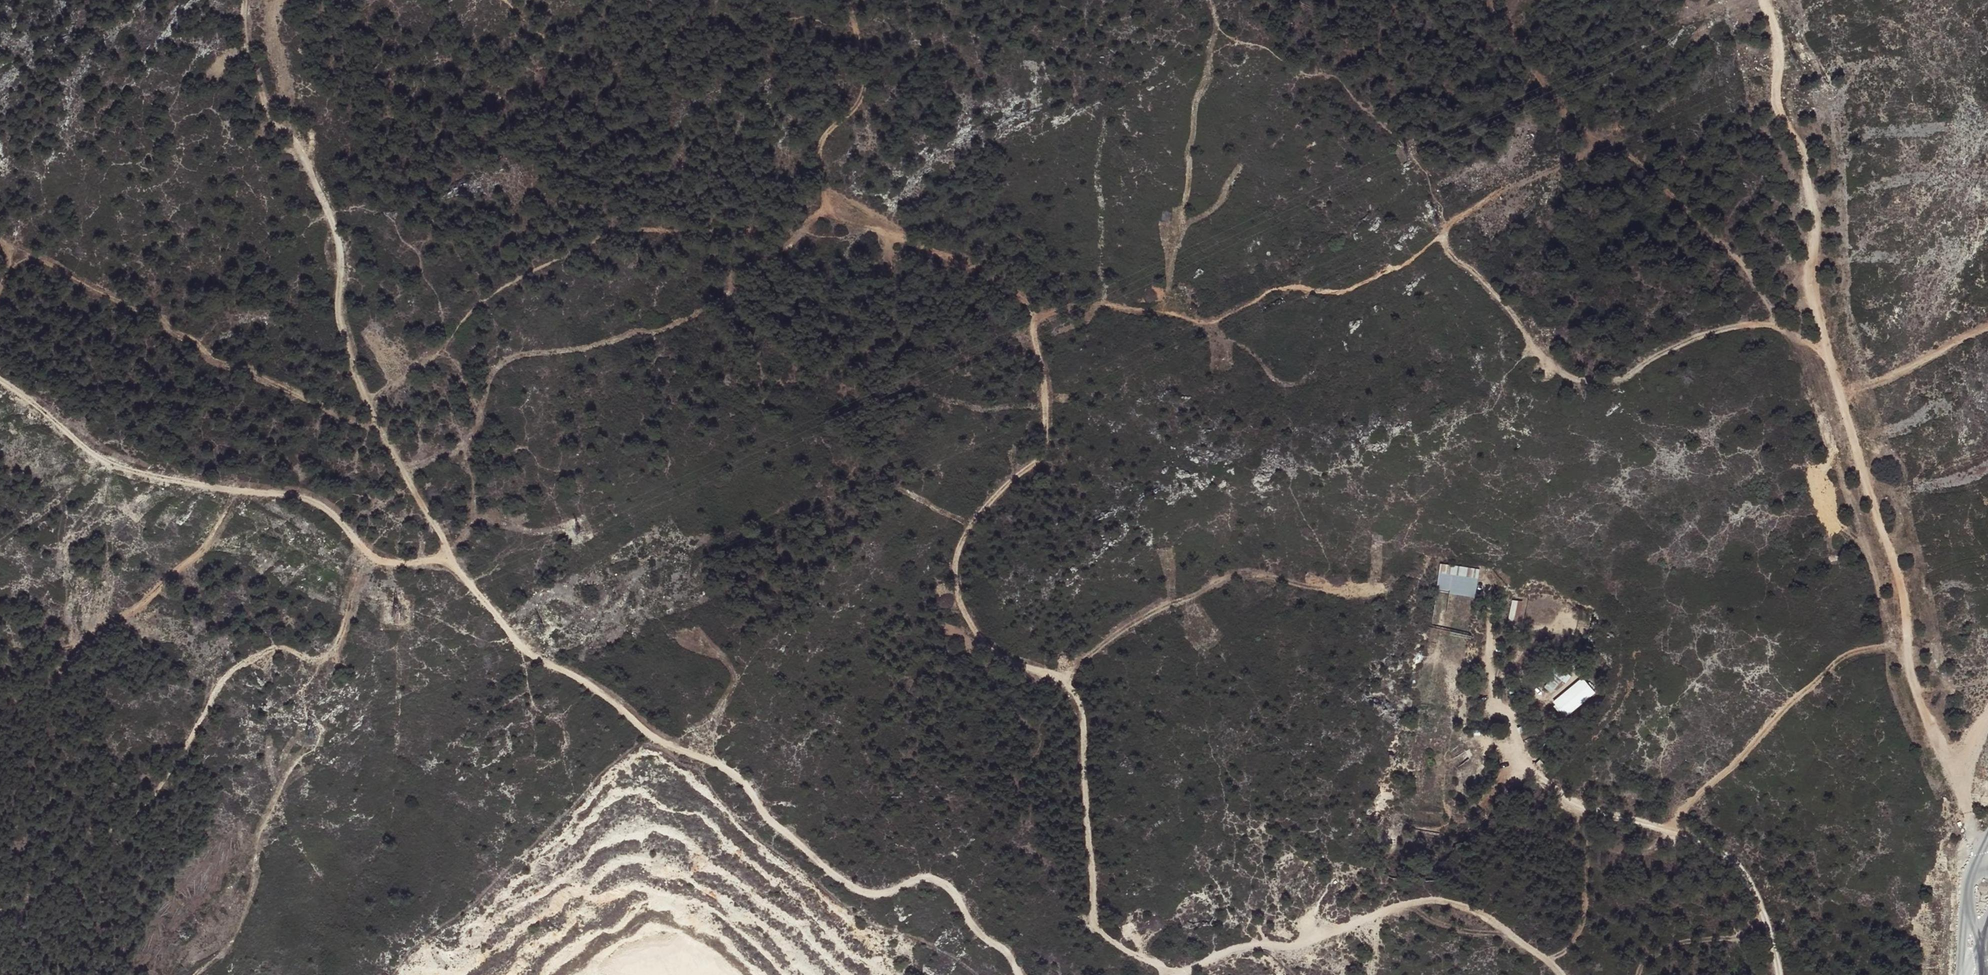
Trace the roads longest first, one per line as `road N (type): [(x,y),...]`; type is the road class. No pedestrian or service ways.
road 1 (track): [(853,0),(871,92),(832,127),(821,173),(857,212),(1014,294),(1032,313),(1042,357),(1046,417),(1035,461),(974,520),(957,548),(955,597),(970,630),(993,650),(1026,673),(1072,684),(1082,698),(1093,920),(1121,947),(1179,974)]
road 2 (track): [(0,371),(110,463),(181,483),(310,502),(398,568),(456,564),(527,648),(597,684),(654,738),(739,775),(763,813),(845,884),(880,898),(917,877),(950,888),(1022,974)]
road 3 (track): [(1794,337),(1709,227),(1603,139),(1452,222),(1443,238),(1497,291),(1548,366),(1576,380),(1614,381),(1719,331),(1760,327)]
road 4 (track): [(1908,657),(1907,604),(1844,418),(1815,298),(1815,196),(1792,125),(1779,112),(1779,55),(1765,0)]
road 5 (track): [(456,564),(364,404),(335,304),(343,254),(336,223),(295,136),(263,106),(244,42),(245,0)]
road 6 (track): [(367,550),(334,647),(311,657),(267,651),(231,672),(134,822),(63,882),(0,911)]
road 7 (track): [(1782,974),(1748,880),(1725,858),(1667,832),(1588,811),(1527,772),(1490,682),(1491,588)]
road 8 (track): [(405,470),(460,442),(504,362),(702,312),(764,268),(839,192)]
road 9 (track): [(1958,784),(1908,657),(1890,647),(1862,649),(1795,700),(1667,832)]
road 10 (track): [(1443,238),(1356,288),(1274,287),(1206,323),(1110,306),(1053,304),(1032,313)]
road 11 (track): [(0,290),(19,259),(59,267),(307,402),(377,426)]
road 12 (track): [(1177,974),(1250,947),(1432,901),(1457,902),(1493,922),(1563,974)]
road 13 (track): [(0,709),(59,673),(86,634),(126,615),(203,552),(241,490)]
road 14 (track): [(1545,958),(1561,953),(1583,920),(1582,807)]
road 15 (track): [(1839,397),(1987,330)]
road 16 (track): [(1639,974),(1668,949),(1734,938),(1766,917)]
road 17 (track): [(1987,723),(1958,784),(1984,846)]

